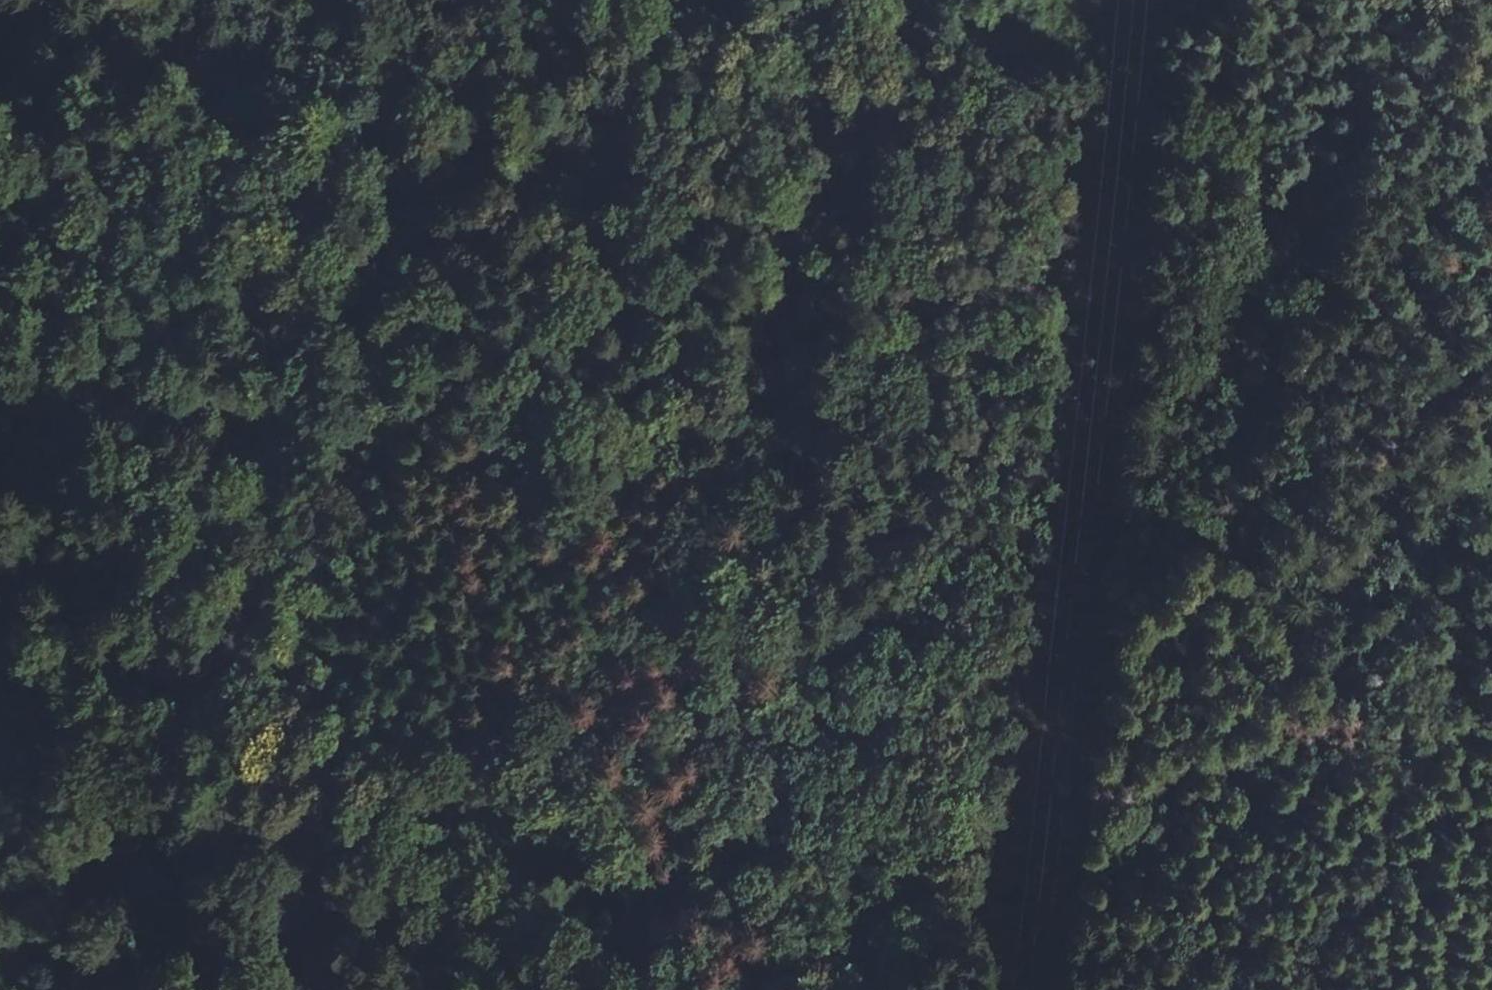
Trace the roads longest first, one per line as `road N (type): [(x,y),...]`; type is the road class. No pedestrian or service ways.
road 1 (track): [(1382,989),(1384,821),(1439,585),(1479,261),(1451,108),(1365,0)]

